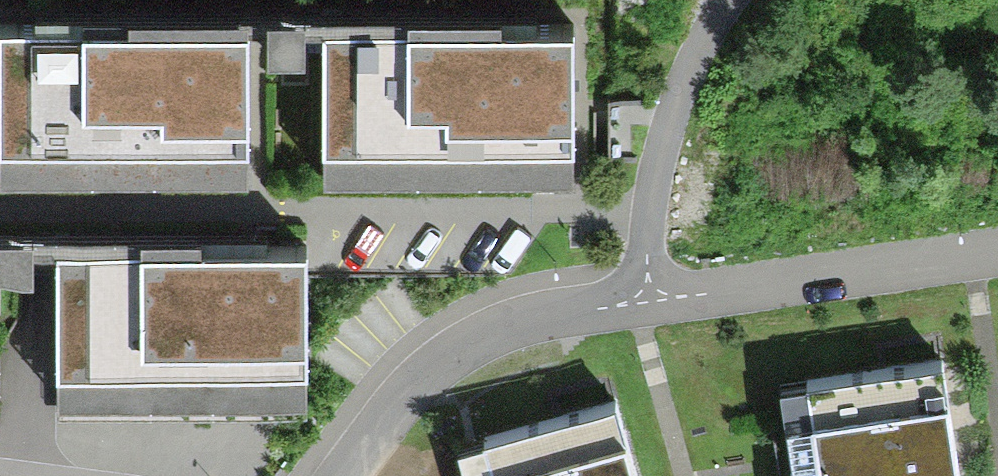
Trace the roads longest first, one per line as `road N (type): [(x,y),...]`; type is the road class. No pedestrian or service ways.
road 1 (residential): [(343,475),(399,392),(439,361),(501,326),(644,297)]
road 2 (residential): [(644,297),(997,249)]
road 3 (residential): [(644,297),(666,121),(719,0)]

